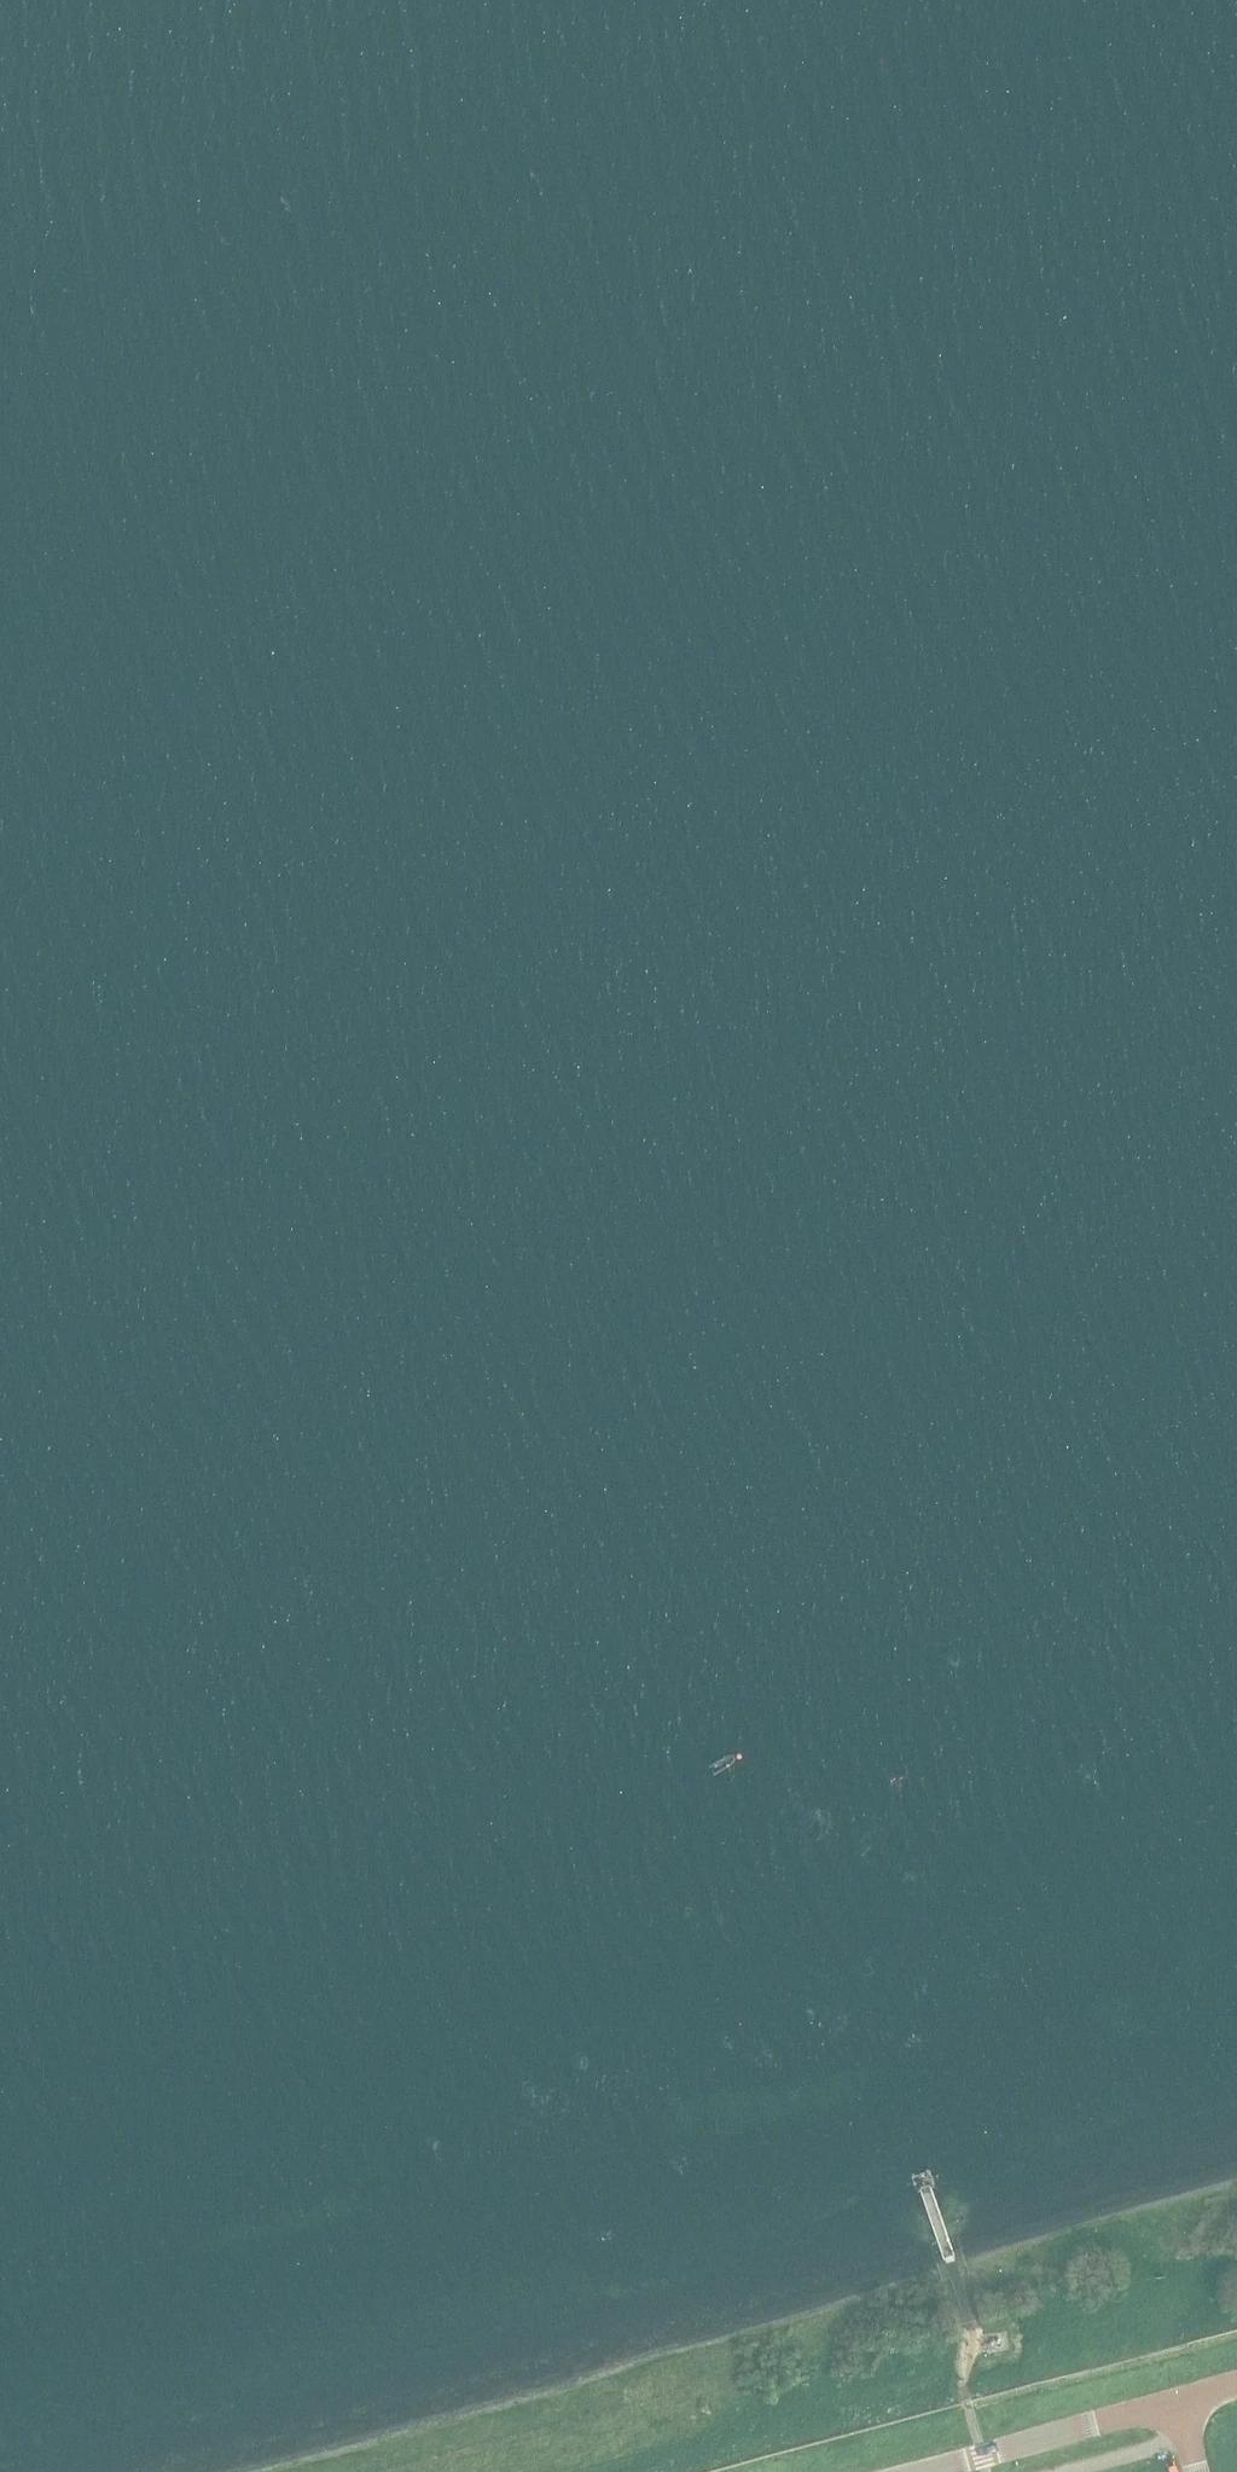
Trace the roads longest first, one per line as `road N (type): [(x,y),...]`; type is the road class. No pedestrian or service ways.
road 1 (tertiary): [(920,2471),(1175,2400)]

